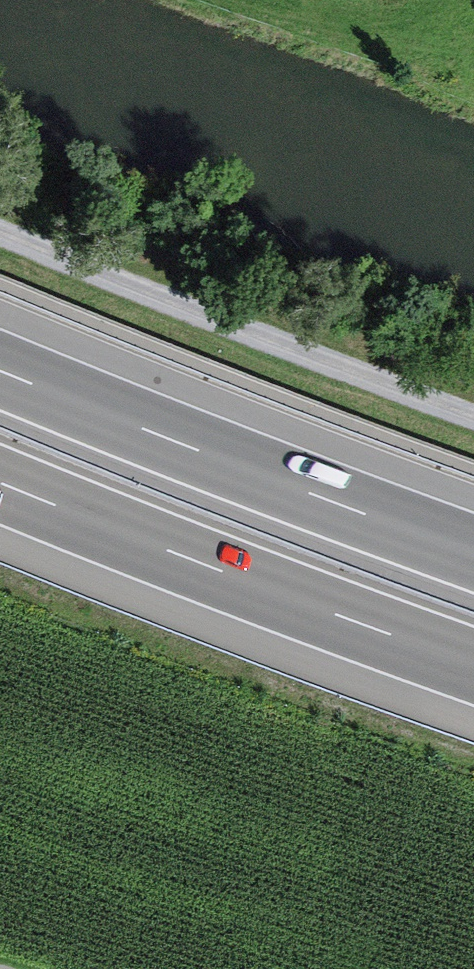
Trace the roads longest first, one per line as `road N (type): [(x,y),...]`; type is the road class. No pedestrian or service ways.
road 1 (motorway): [(473,542),(0,359)]
road 2 (track): [(0,228),(473,408)]
road 3 (motorway): [(0,477),(473,657)]

